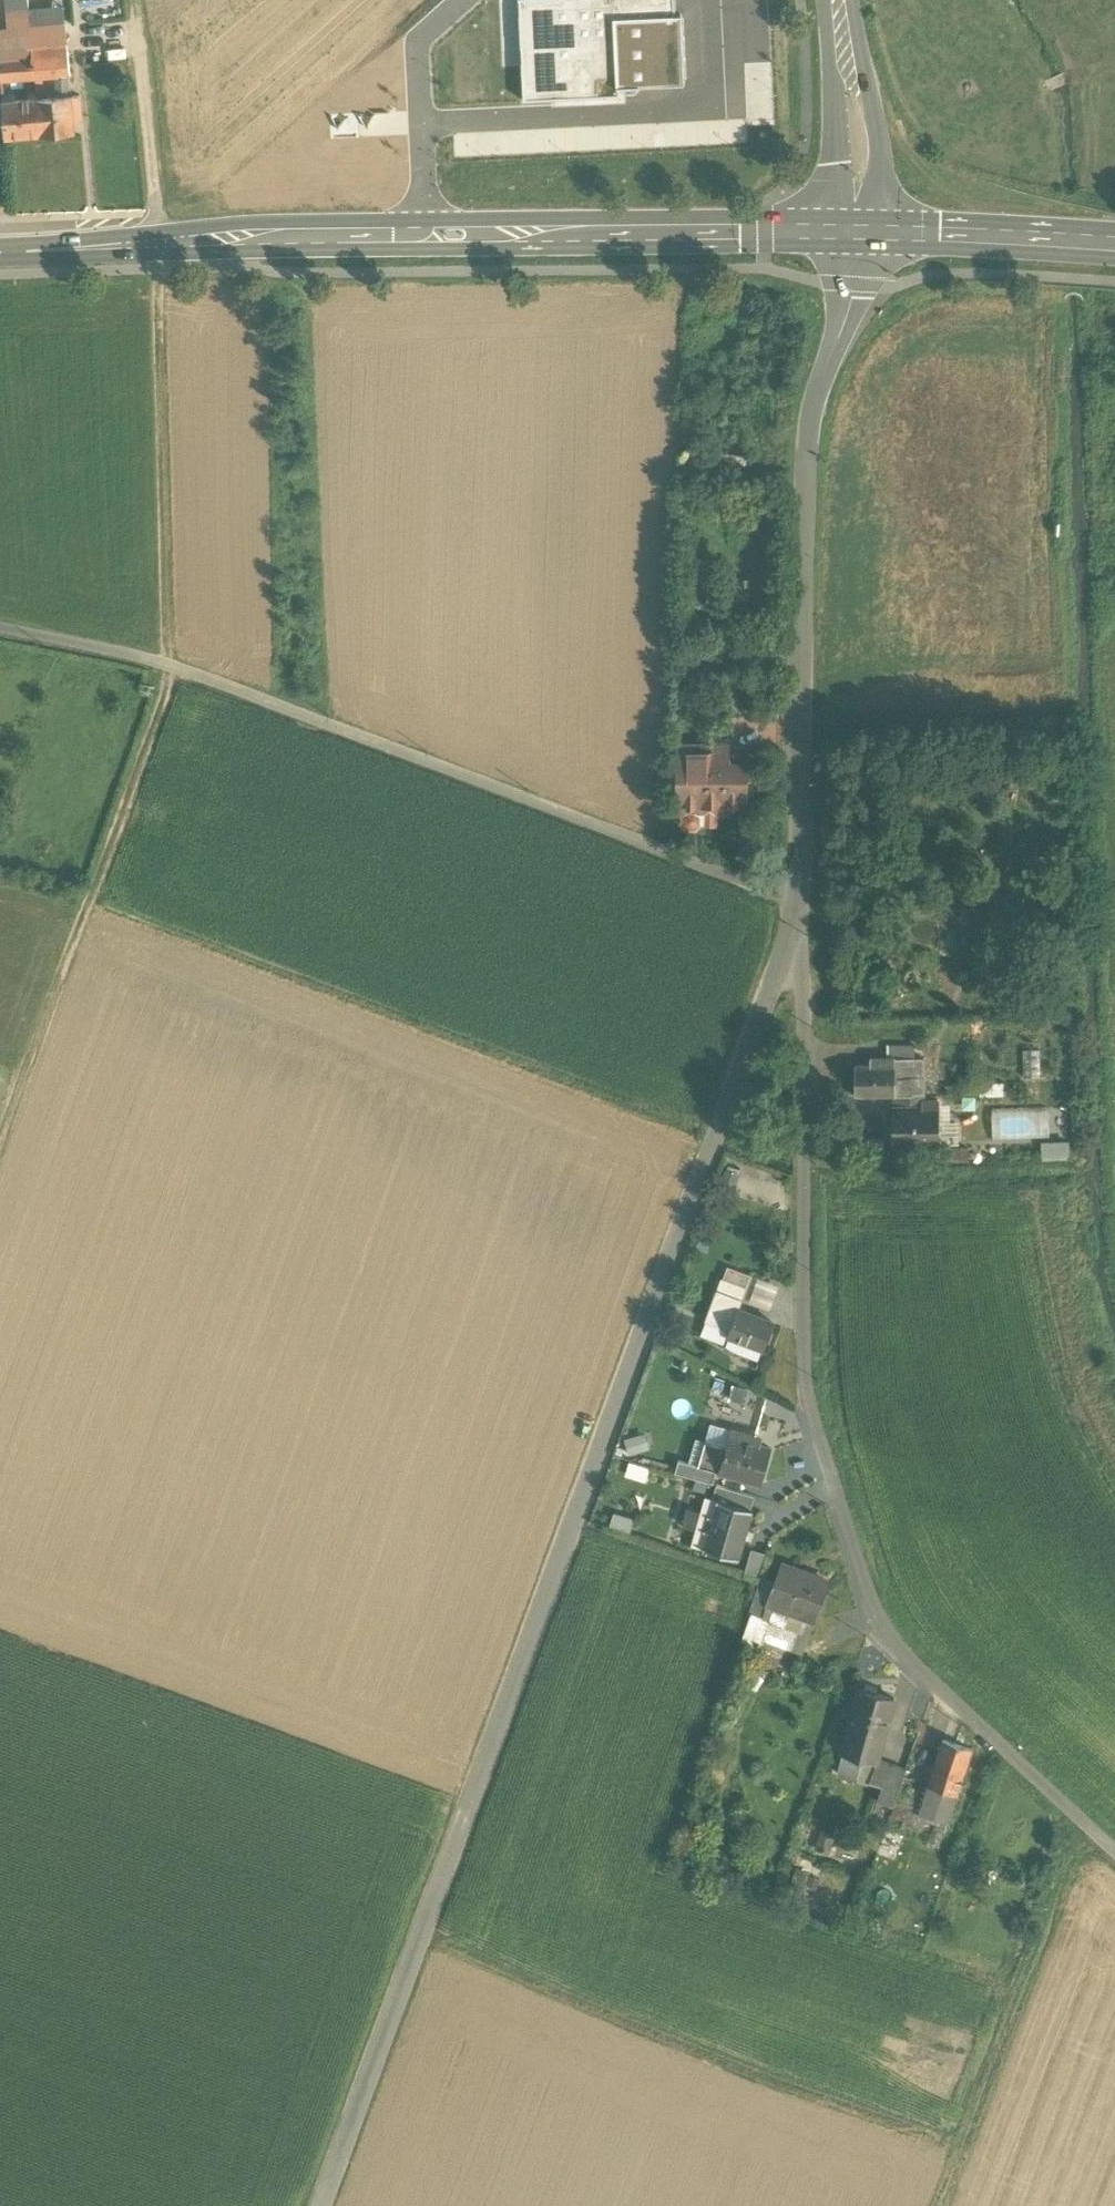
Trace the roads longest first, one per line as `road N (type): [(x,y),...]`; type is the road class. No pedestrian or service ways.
road 1 (unclassified): [(796,922),(678,1237),(587,1543),(339,2205)]
road 2 (residential): [(1114,1854),(908,1667),(888,1642),(852,1551),(805,1372),(806,1015),(796,922)]
road 3 (primary): [(856,230),(0,254)]
road 4 (residential): [(799,900),(205,677),(0,629)]
road 5 (unclassified): [(856,230),(808,446),(799,900)]
road 6 (track): [(436,1947),(681,2055),(973,2161)]
road 7 (track): [(169,666),(159,714),(64,961),(0,1159)]
road 8 (track): [(169,666),(159,435),(162,248)]
road 9 (track): [(1103,1843),(1089,1860),(956,2205)]
road 10 (primary): [(1114,241),(856,230)]
road 11 (unclassified): [(856,230),(875,156),(853,0)]
road 12 (unclassified): [(823,0),(840,164),(856,230)]

